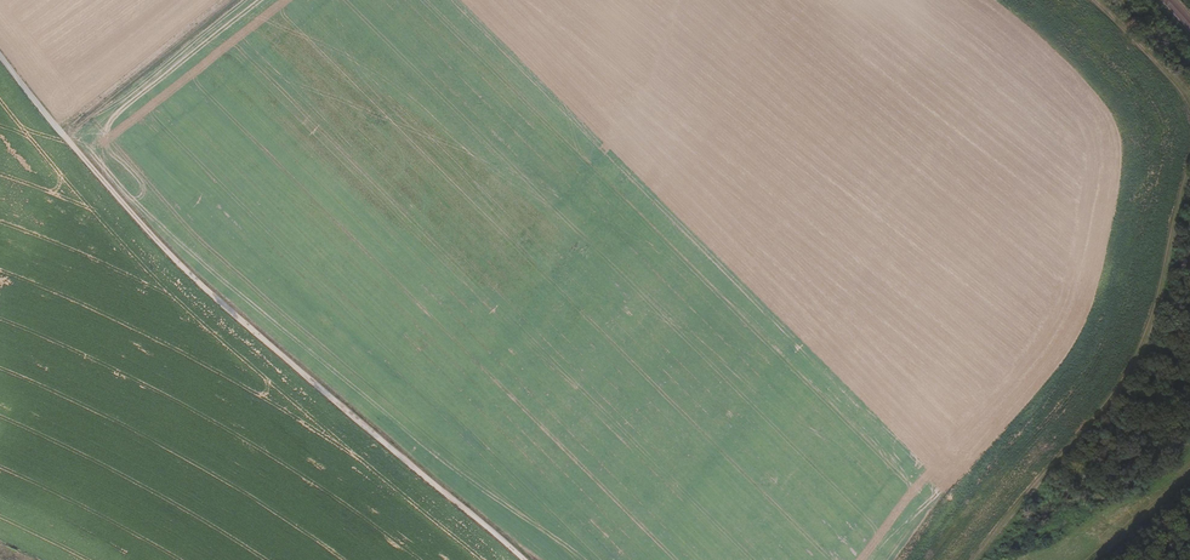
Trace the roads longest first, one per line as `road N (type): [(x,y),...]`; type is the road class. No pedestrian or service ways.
road 1 (track): [(0,59),(190,278),(521,559)]

